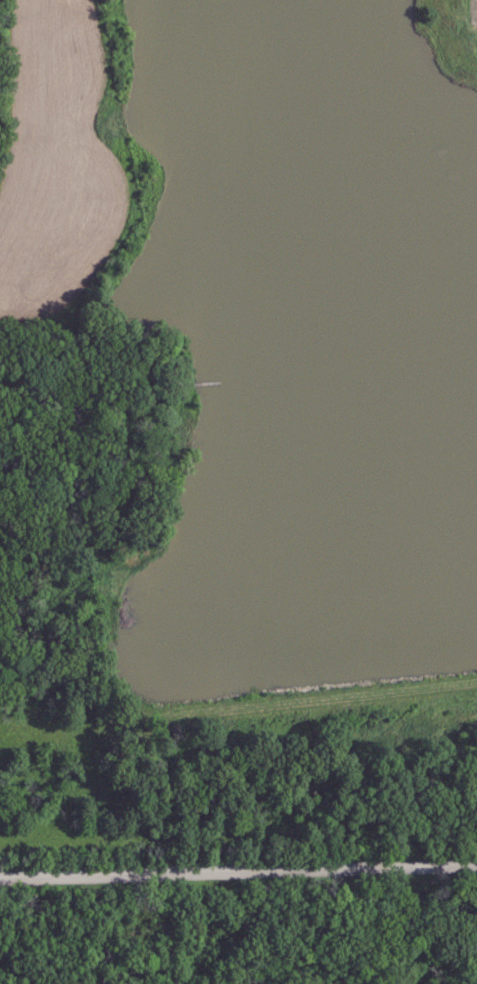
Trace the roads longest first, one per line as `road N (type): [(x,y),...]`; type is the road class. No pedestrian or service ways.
road 1 (residential): [(476,865),(0,877)]

